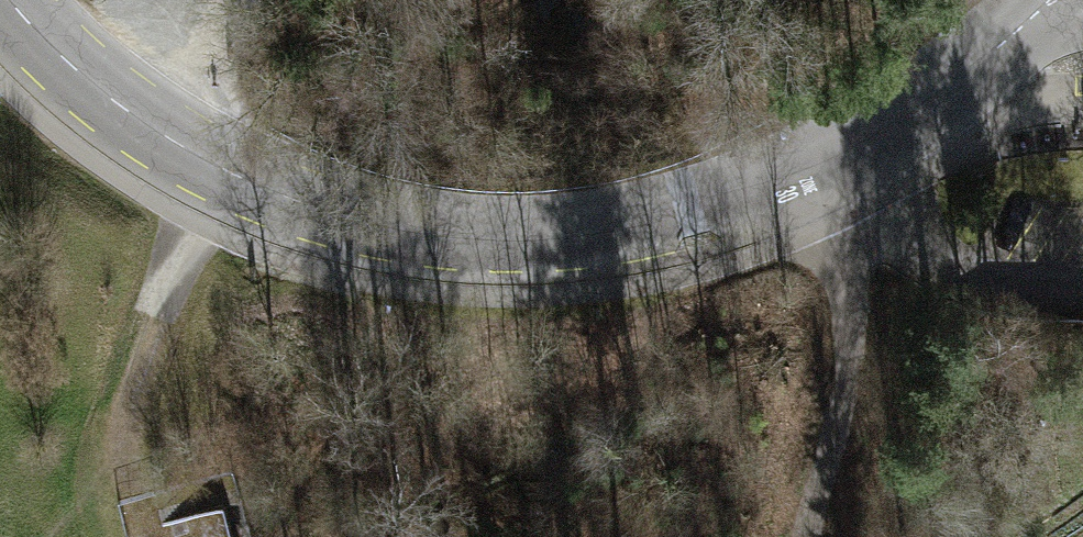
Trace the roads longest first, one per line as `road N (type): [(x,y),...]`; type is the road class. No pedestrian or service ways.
road 1 (unclassified): [(595,238),(393,230),(222,167),(91,83),(13,0)]
road 2 (residential): [(1046,0),(802,166),(595,238)]
road 3 (track): [(810,536),(852,316),(802,166)]
road 4 (track): [(236,0),(146,125)]

